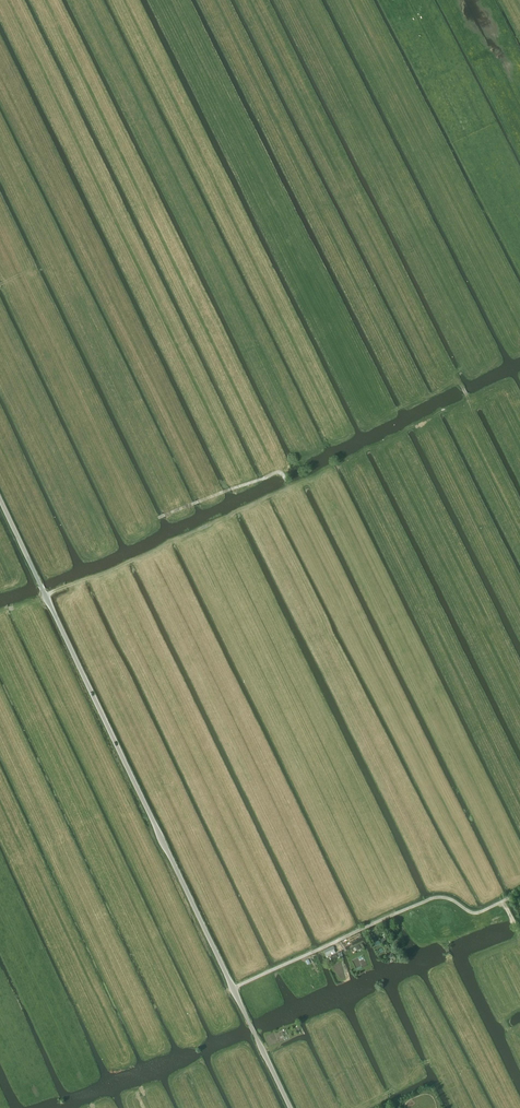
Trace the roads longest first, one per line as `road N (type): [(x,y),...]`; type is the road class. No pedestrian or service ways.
road 1 (unclassified): [(290,1107),(0,499)]
road 2 (track): [(46,596),(289,488),(280,470),(160,516)]
road 3 (track): [(519,932),(504,900),(472,913),(433,898),(233,987)]
road 4 (track): [(519,502),(456,376)]

